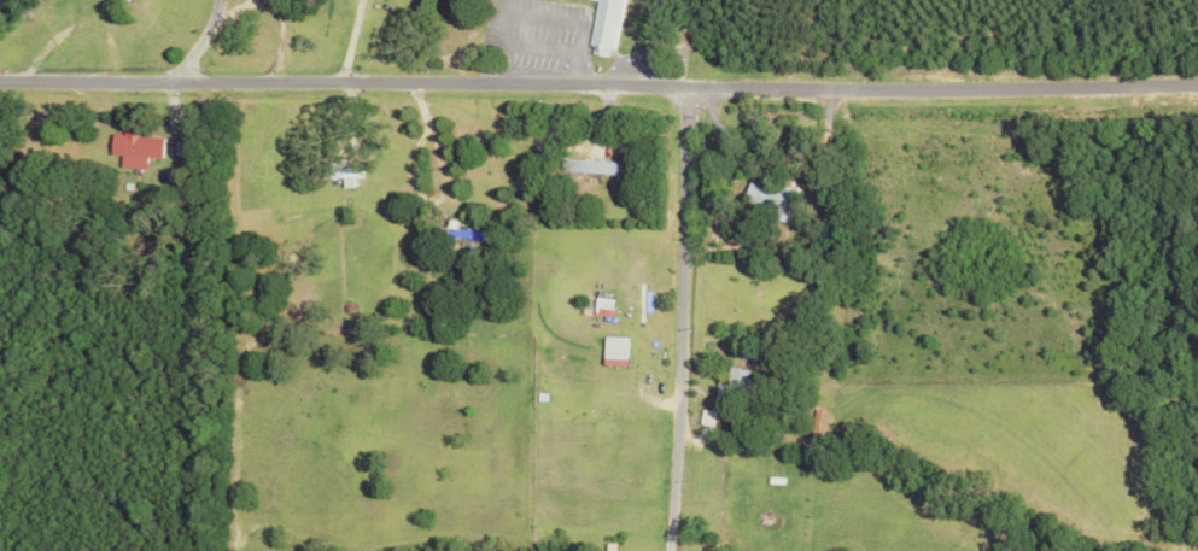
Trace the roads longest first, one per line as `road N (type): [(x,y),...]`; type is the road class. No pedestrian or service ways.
road 1 (residential): [(1197,91),(0,85)]
road 2 (residential): [(684,86),(657,550)]

